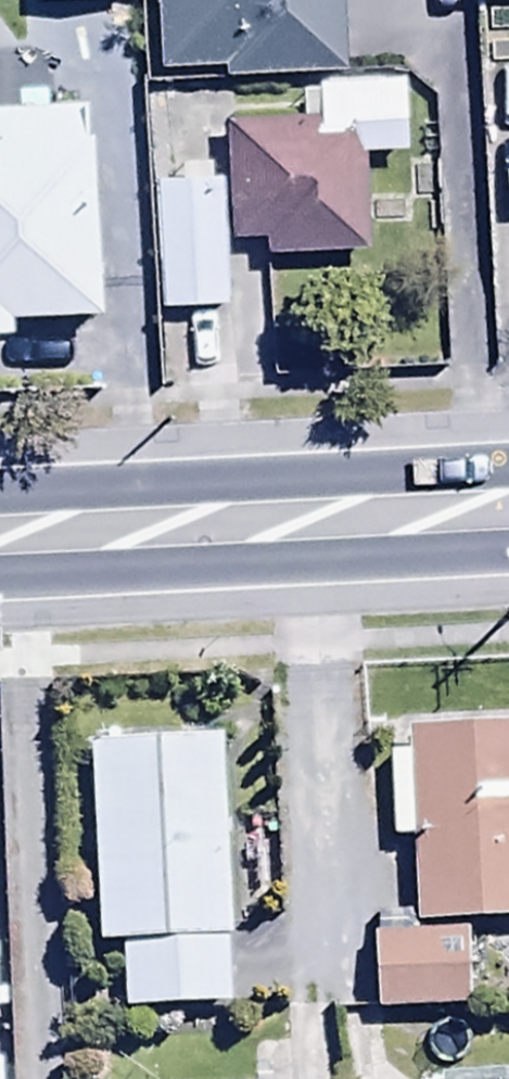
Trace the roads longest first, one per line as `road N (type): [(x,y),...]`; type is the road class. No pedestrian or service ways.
road 1 (secondary): [(508,518),(0,545)]

